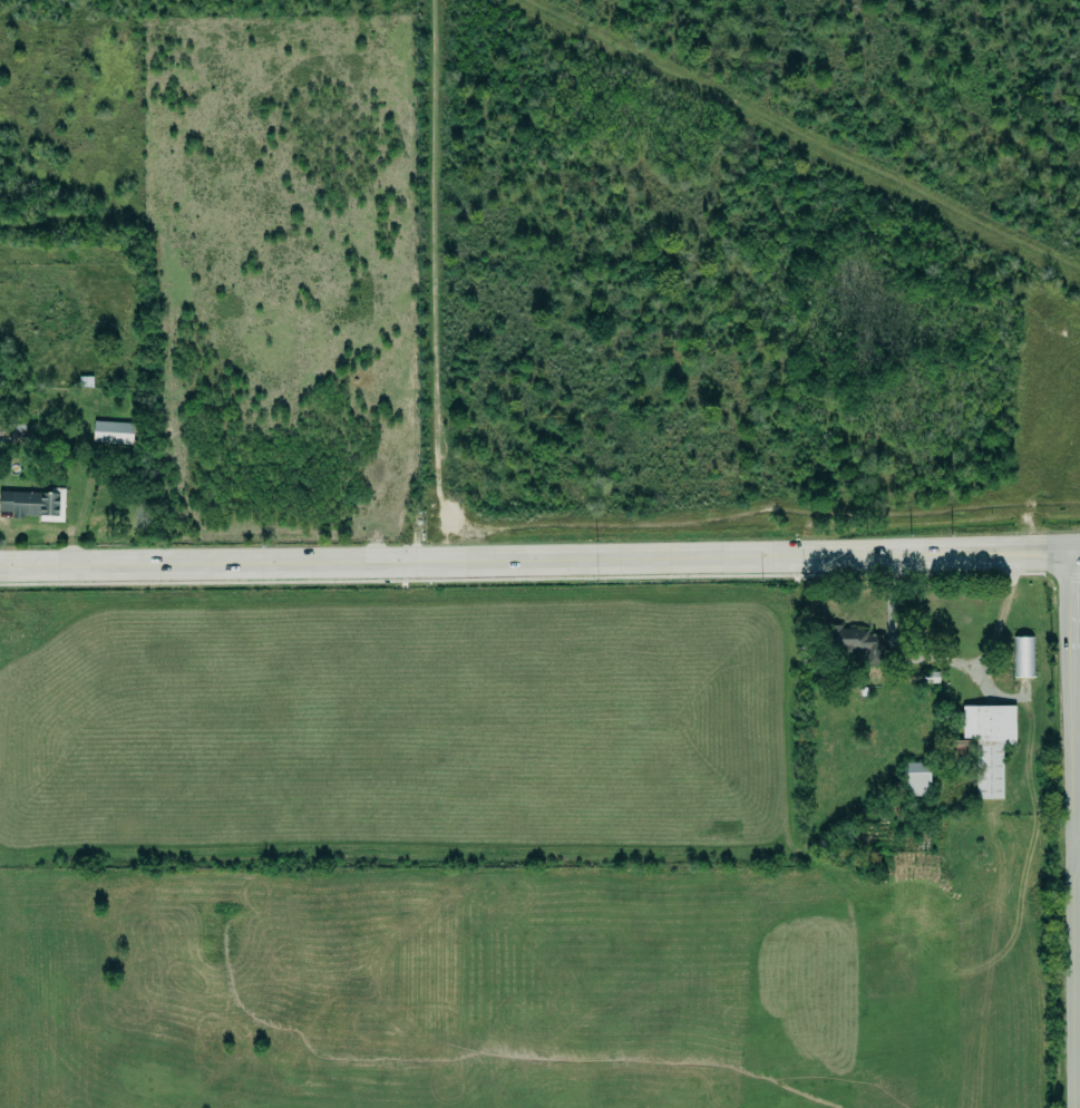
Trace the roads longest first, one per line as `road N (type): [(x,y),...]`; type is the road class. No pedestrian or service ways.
road 1 (secondary): [(1073,557),(0,568)]
road 2 (tertiary): [(1076,1107),(1073,557)]

